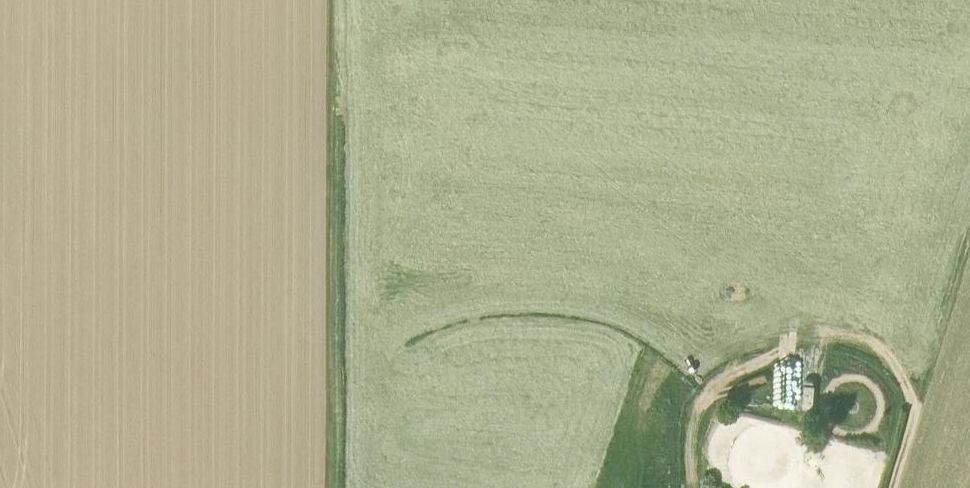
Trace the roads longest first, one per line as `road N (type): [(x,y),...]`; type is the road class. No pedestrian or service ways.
road 1 (track): [(329,487),(333,0)]
road 2 (track): [(889,487),(969,237)]

